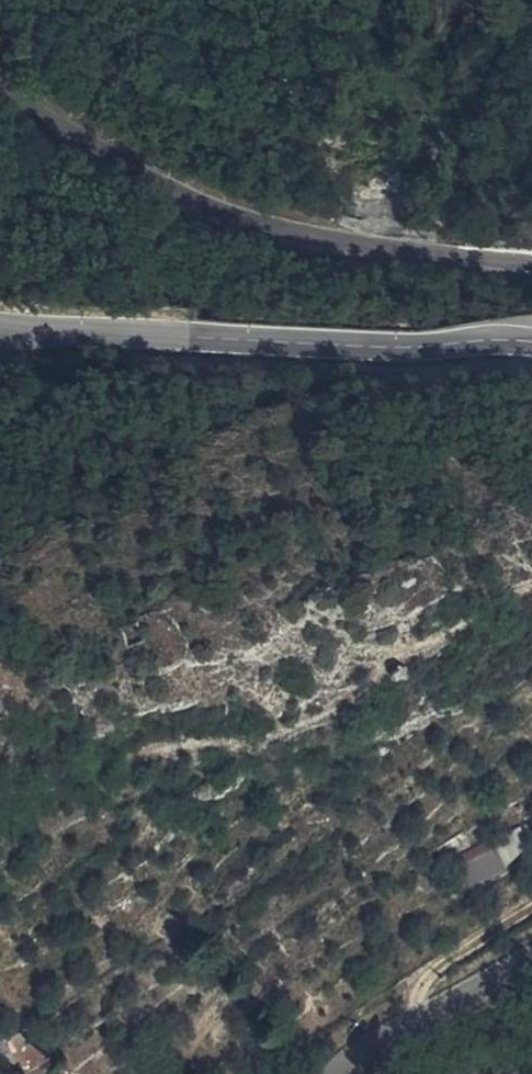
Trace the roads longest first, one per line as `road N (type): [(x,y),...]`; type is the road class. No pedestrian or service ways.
road 1 (tertiary): [(0,81),(16,97),(153,171),(234,206),(348,237),(531,263)]
road 2 (tertiary): [(531,346),(343,347),(0,318)]
road 3 (tertiary): [(531,955),(377,1044),(341,1073)]

